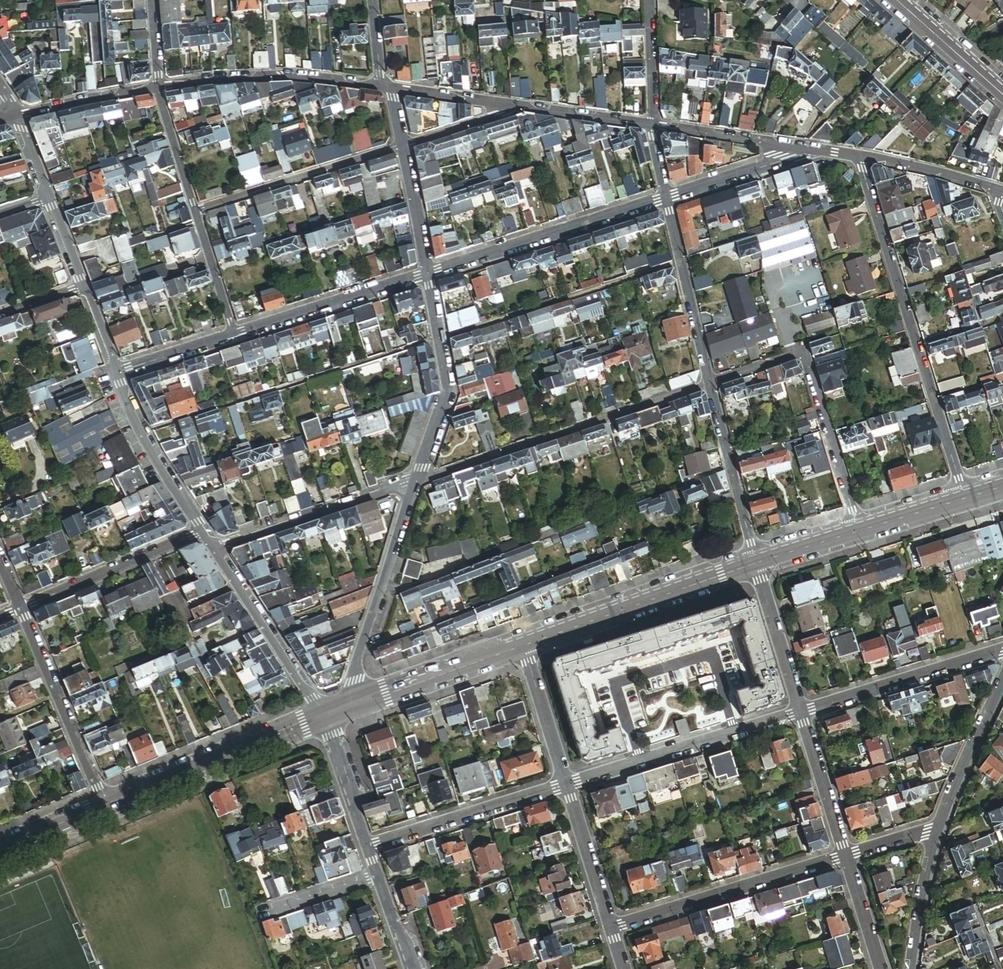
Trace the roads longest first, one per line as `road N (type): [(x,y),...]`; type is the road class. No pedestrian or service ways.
road 1 (residential): [(856,156),(964,495)]
road 2 (residential): [(414,481),(711,383)]
road 3 (residential): [(711,383),(805,353),(857,528)]
road 4 (residential): [(428,275),(666,200)]
road 5 (residential): [(802,713),(566,786)]
road 6 (residential): [(612,930),(847,859)]
road 7 (tertiary): [(753,559),(522,641)]
road 8 (tertiary): [(322,715),(104,808)]
road 9 (residential): [(414,481),(346,704)]
road 10 (residential): [(158,88),(298,77),(389,88)]
road 11 (residential): [(20,607),(104,808)]
road 12 (residential): [(196,212),(402,147)]
road 13 (residential): [(428,275),(448,391),(414,481)]
road 14 (residential): [(215,548),(414,481)]
road 15 (residential): [(1002,652),(802,713)]
road 16 (residential): [(566,786),(368,847)]
road 17 (residential): [(234,335),(428,275)]
road 18 (residential): [(203,530),(20,607)]
road 19 (residential): [(322,715),(215,548)]
road 20 (residential): [(666,200),(711,383)]
road 21 (tertiary): [(522,641),(346,704)]
road 22 (residential): [(711,383),(753,559)]
road 23 (residential): [(203,530),(140,433),(116,374)]
road 24 (residential): [(653,126),(814,149)]
road 25 (residential): [(753,559),(802,713)]
road 26 (residential): [(666,200),(814,149)]
road 27 (residential): [(1002,688),(941,830)]
road 28 (residential): [(802,713),(847,859)]
road 29 (residential): [(522,641),(566,786)]
road 30 (residential): [(566,786),(612,930)]
road 31 (residential): [(16,117),(158,88)]
road 32 (residential): [(856,156),(995,191)]
road 33 (tertiary): [(897,0),(1002,96)]
road 34 (residential): [(941,830),(908,968)]
road 35 (residential): [(322,715),(368,847)]
road 36 (residential): [(389,88),(523,107)]
road 37 (residential): [(523,107),(653,126)]
road 38 (residential): [(402,147),(428,275)]
road 39 (residential): [(158,88),(196,212)]
road 40 (residential): [(196,212),(234,335)]
road 41 (residential): [(402,147),(523,107)]
road 42 (residential): [(649,0),(653,126)]
road 43 (residential): [(259,914),(378,874)]
road 44 (residential): [(116,374),(234,335)]

